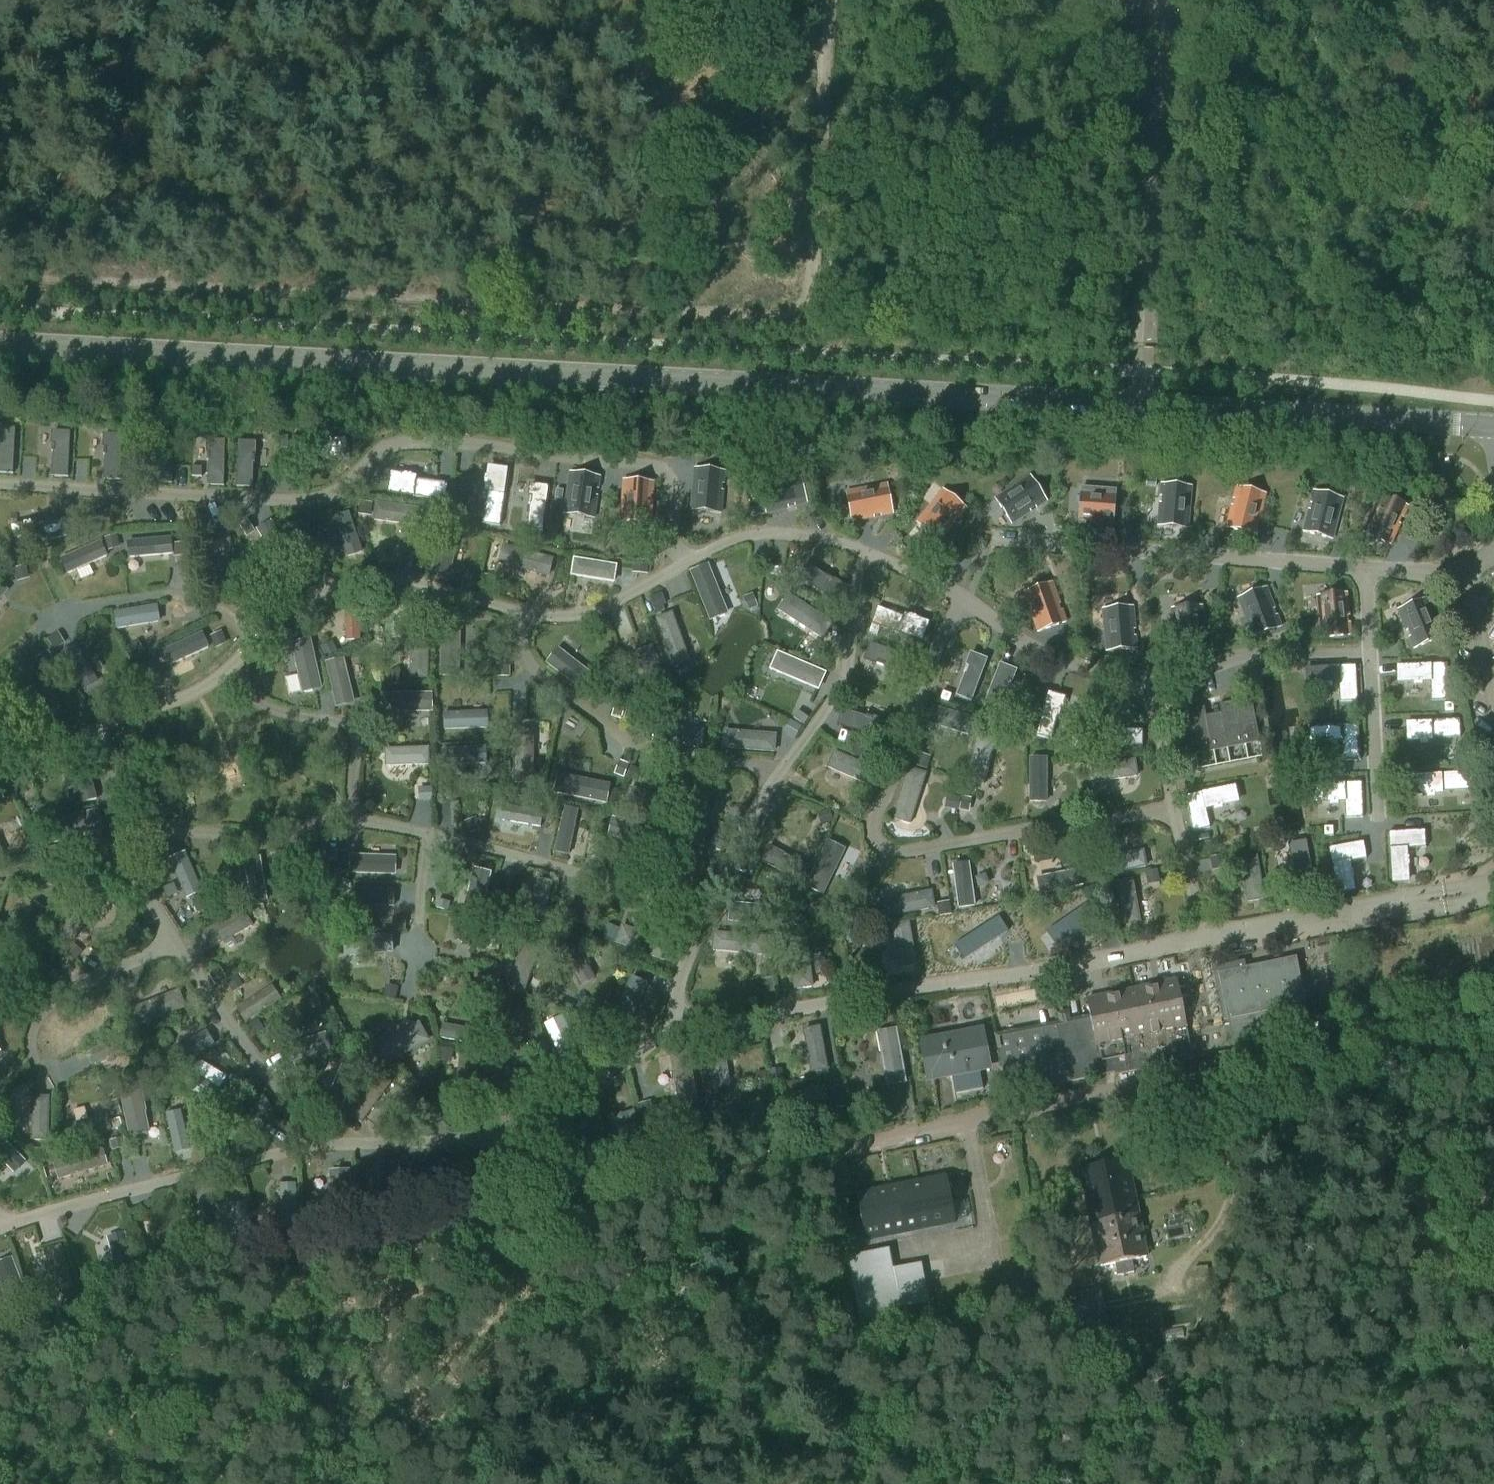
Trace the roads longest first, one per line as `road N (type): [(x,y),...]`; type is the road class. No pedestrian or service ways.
road 1 (primary): [(1493,425),(0,345)]
road 2 (track): [(757,0),(759,160),(742,266),(720,283),(544,285),(0,264)]
road 3 (residential): [(823,1152),(1493,1016)]
road 4 (track): [(314,1274),(823,1152)]
road 5 (track): [(314,1274),(309,1332),(354,1483)]

